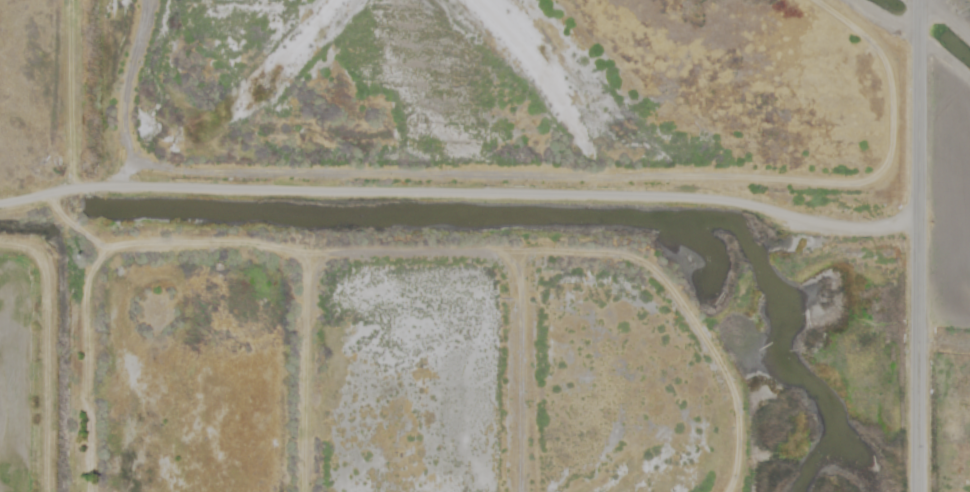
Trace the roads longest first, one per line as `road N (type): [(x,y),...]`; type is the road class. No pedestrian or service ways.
road 1 (residential): [(912,491),(912,0)]

